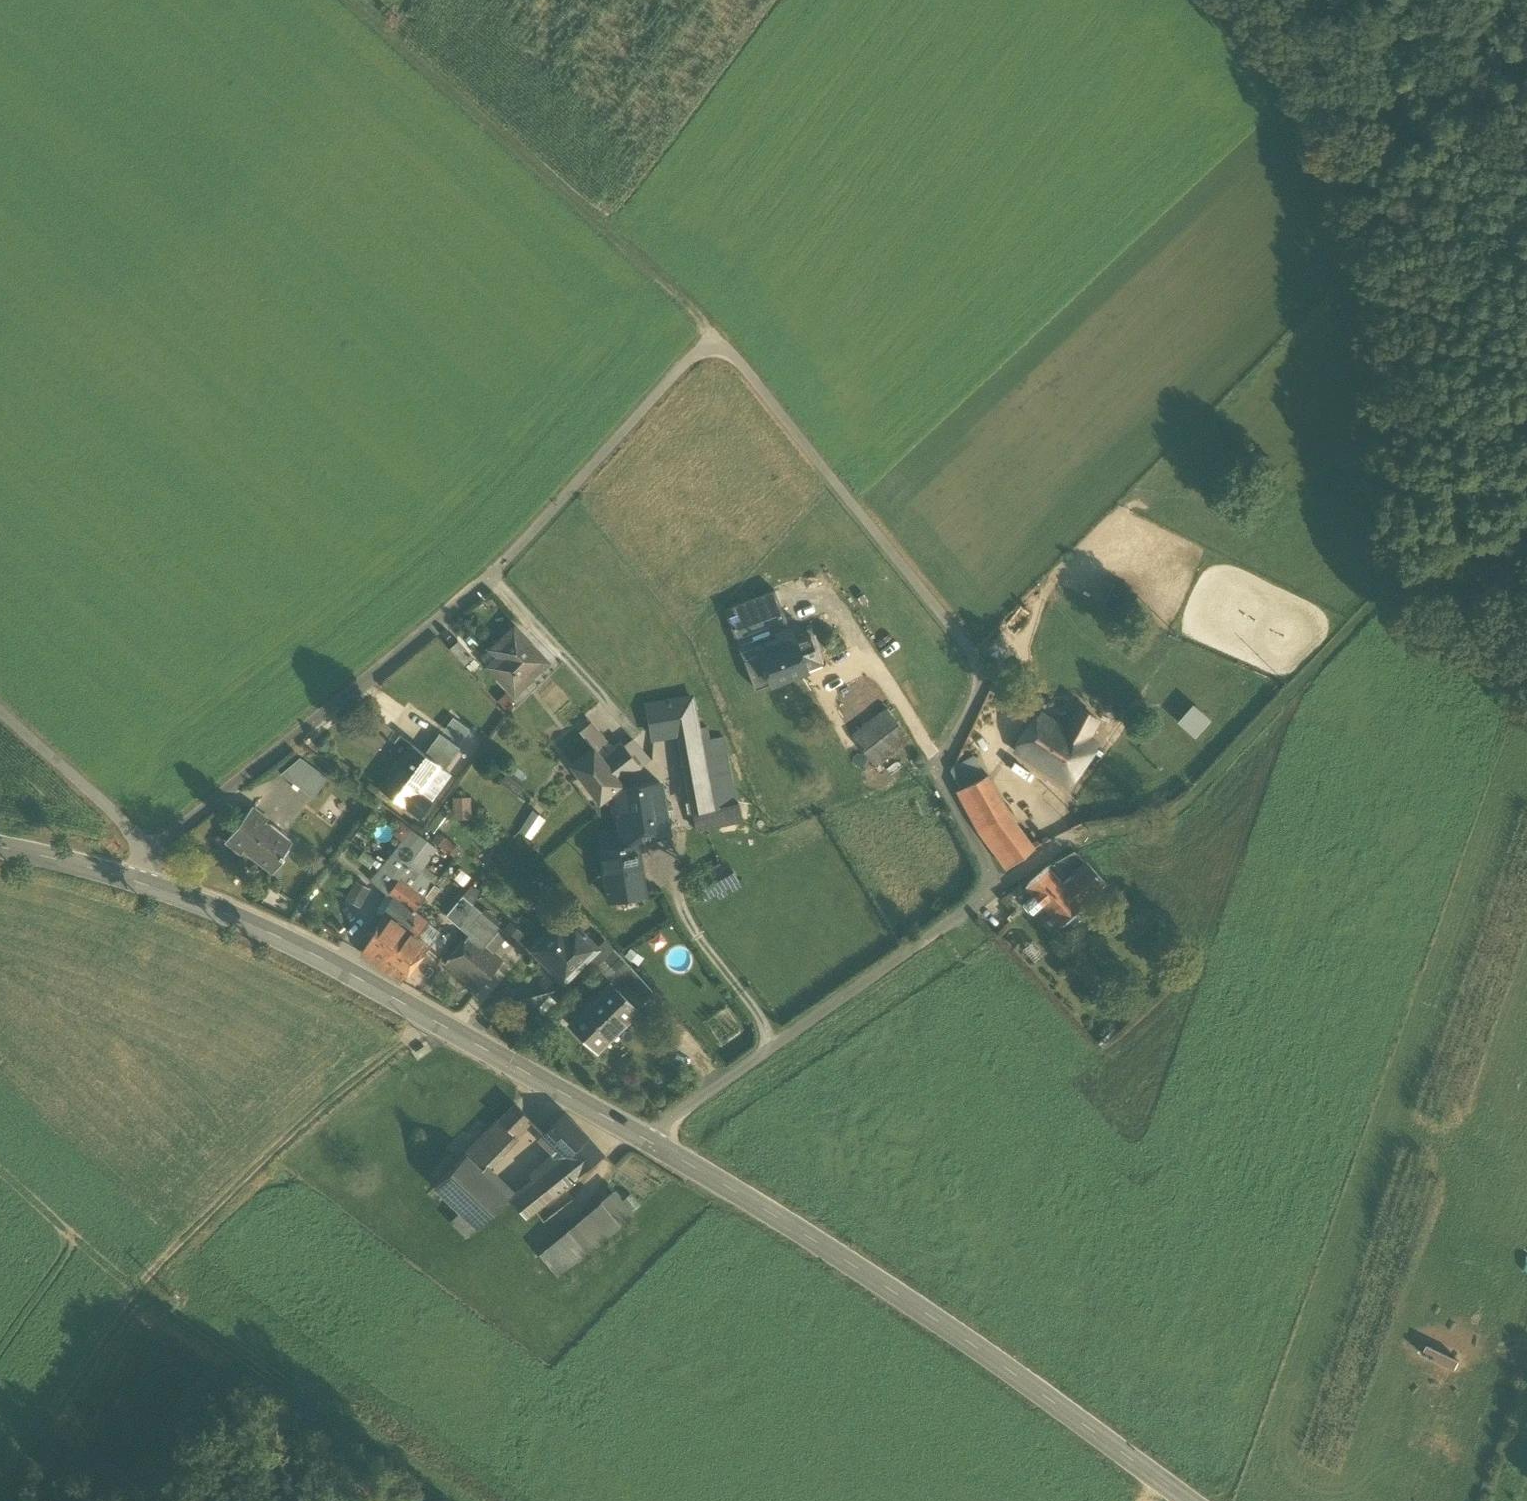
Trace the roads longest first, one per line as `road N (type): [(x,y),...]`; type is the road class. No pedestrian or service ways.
road 1 (residential): [(141,881),(148,844),(174,833),(491,579),(716,333),(975,662),(982,685),(934,773),(996,886),(719,1080),(652,1142)]
road 2 (track): [(1526,705),(1411,590),(1379,496),(1391,322),(1339,163),(1298,82),(1237,0)]
road 3 (secondary): [(1193,1500),(897,1288),(652,1142)]
road 4 (secondary): [(652,1142),(254,923),(141,881)]
road 5 (track): [(996,886),(1062,844),(1189,818),(1411,590)]
road 6 (track): [(342,0),(716,333)]
road 7 (track): [(152,1294),(196,1239),(435,1020)]
road 8 (track): [(152,1294),(422,1500)]
road 9 (track): [(7,1500),(152,1294)]
road 10 (track): [(148,844),(0,710)]
road 11 (secondary): [(141,881),(0,849)]

